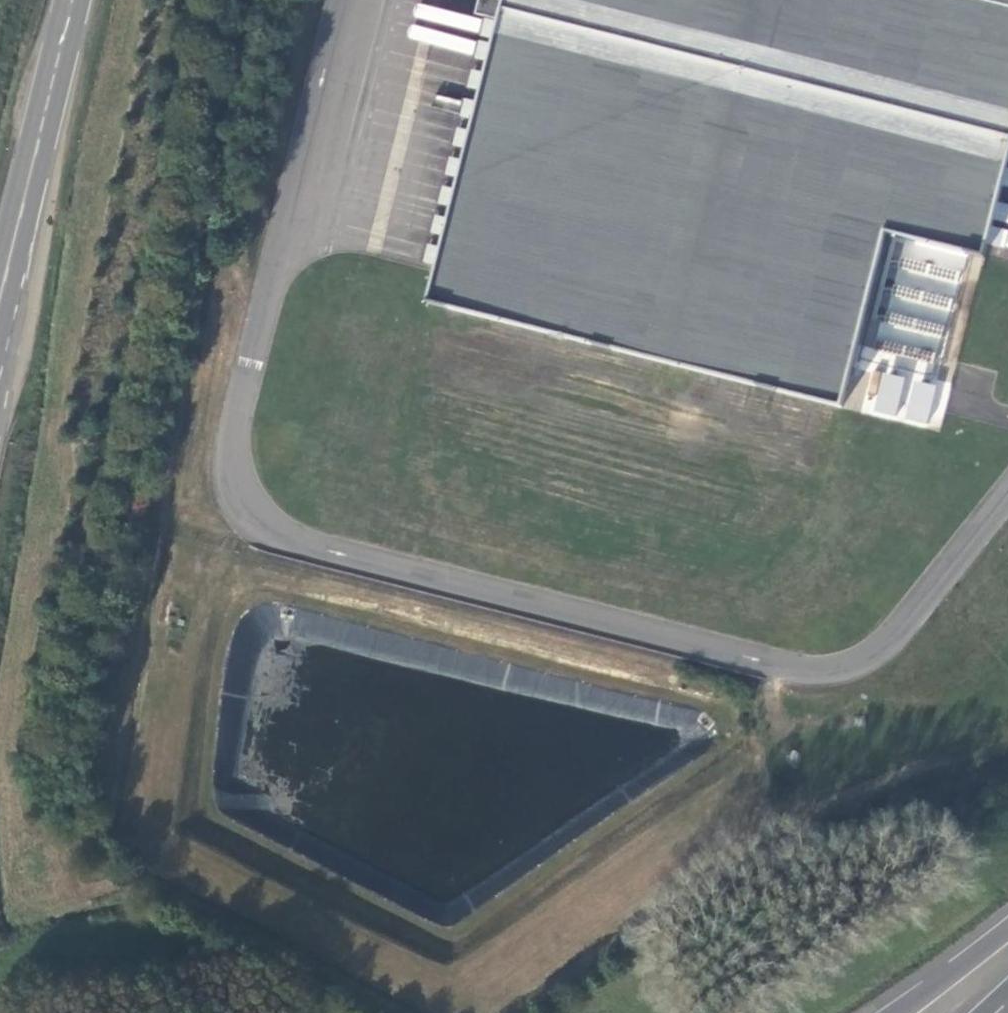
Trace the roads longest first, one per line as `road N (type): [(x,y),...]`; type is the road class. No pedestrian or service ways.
road 1 (primary): [(71,0),(0,293)]
road 2 (trunk): [(1007,929),(894,1012)]

